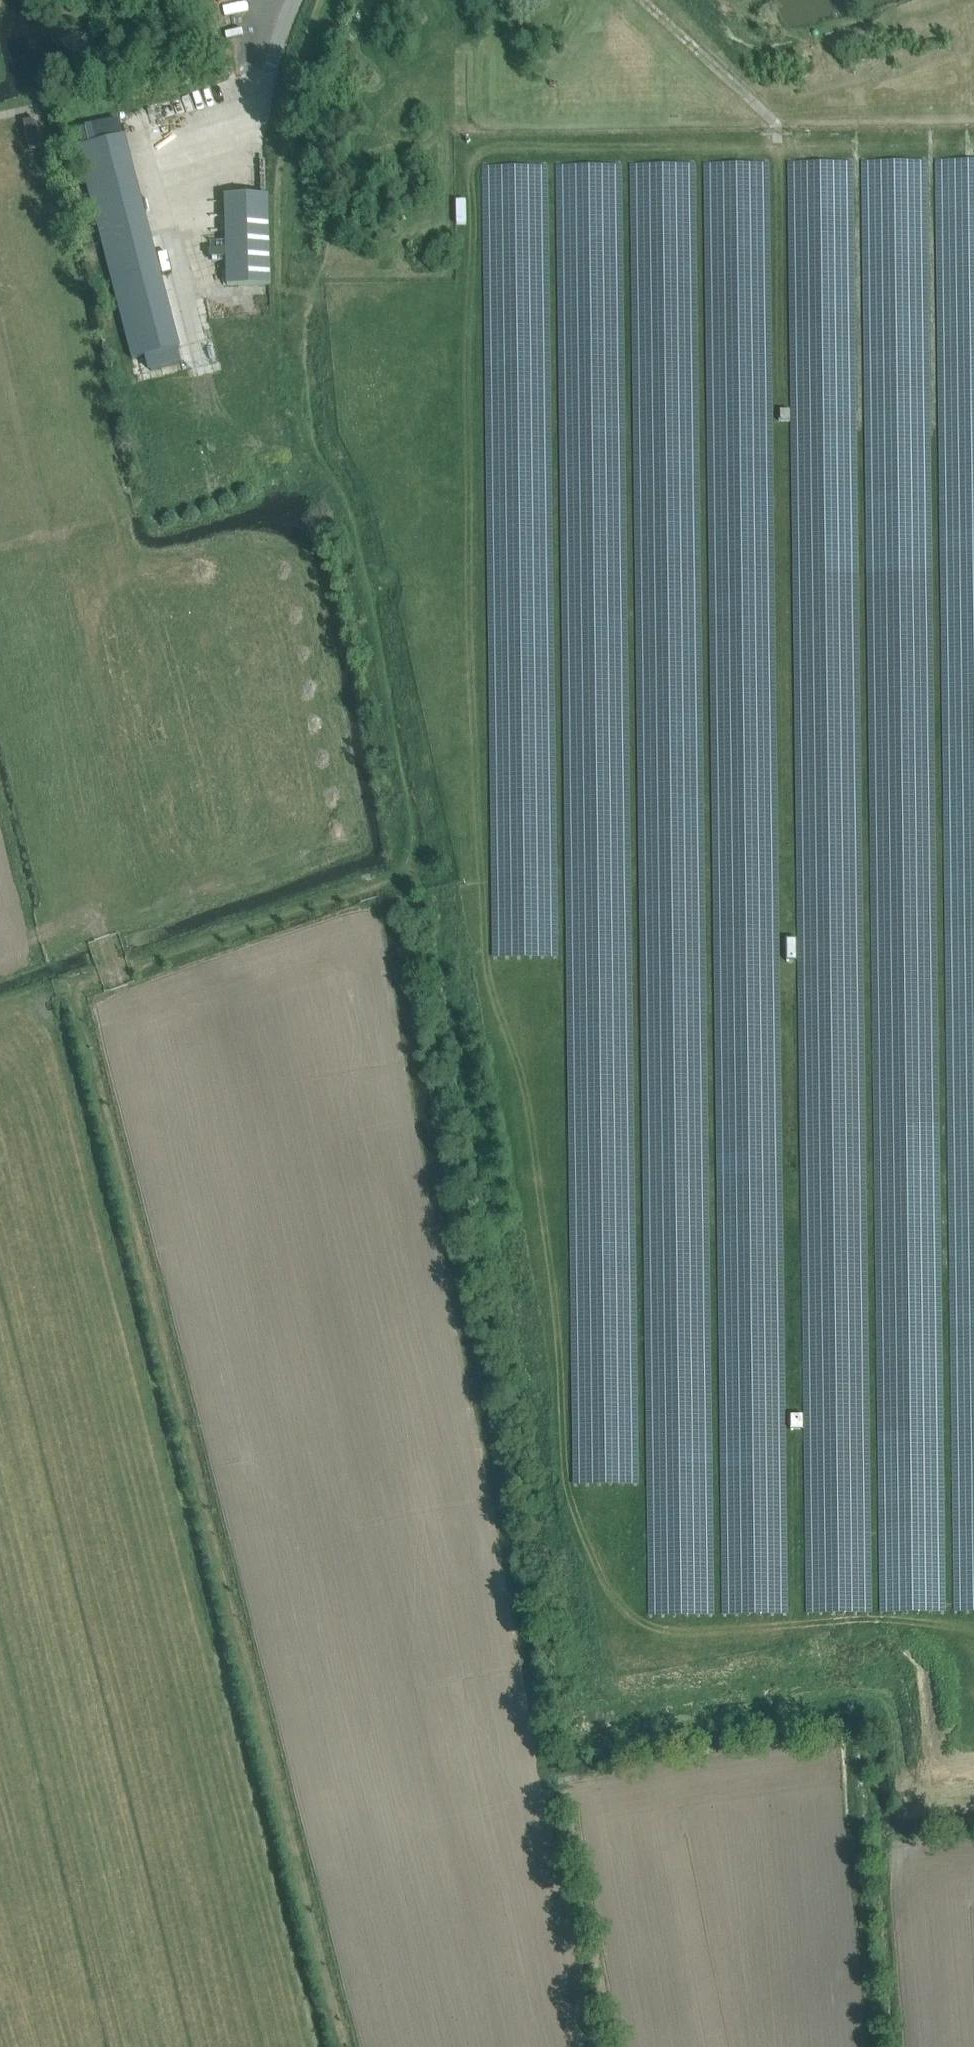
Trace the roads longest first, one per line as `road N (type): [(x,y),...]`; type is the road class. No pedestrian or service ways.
road 1 (track): [(640,0),(776,121)]

